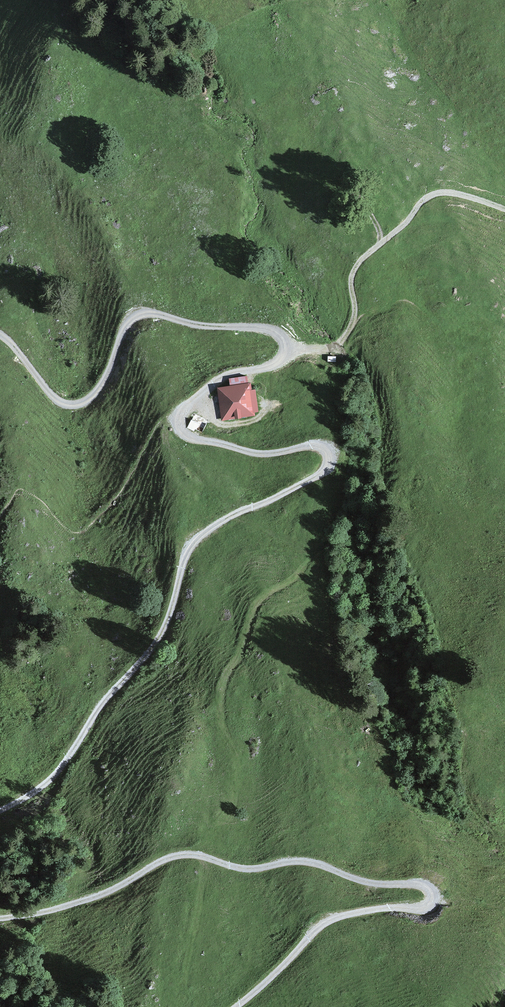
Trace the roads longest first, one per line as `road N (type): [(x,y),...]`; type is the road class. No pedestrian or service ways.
road 1 (track): [(0,812),(52,778),(155,644),(195,541),(328,471),(325,449),(267,454),(192,437),(181,422),(182,411),(225,379),(280,361),(285,347)]
road 2 (track): [(237,1006),(323,925),(339,916),(429,908),(433,893),(428,885),(369,882),(313,864),(253,869),(187,854),(88,899),(0,918)]
road 3 (track): [(285,347),(270,335),(133,314),(103,384),(79,406),(66,407),(0,337)]

